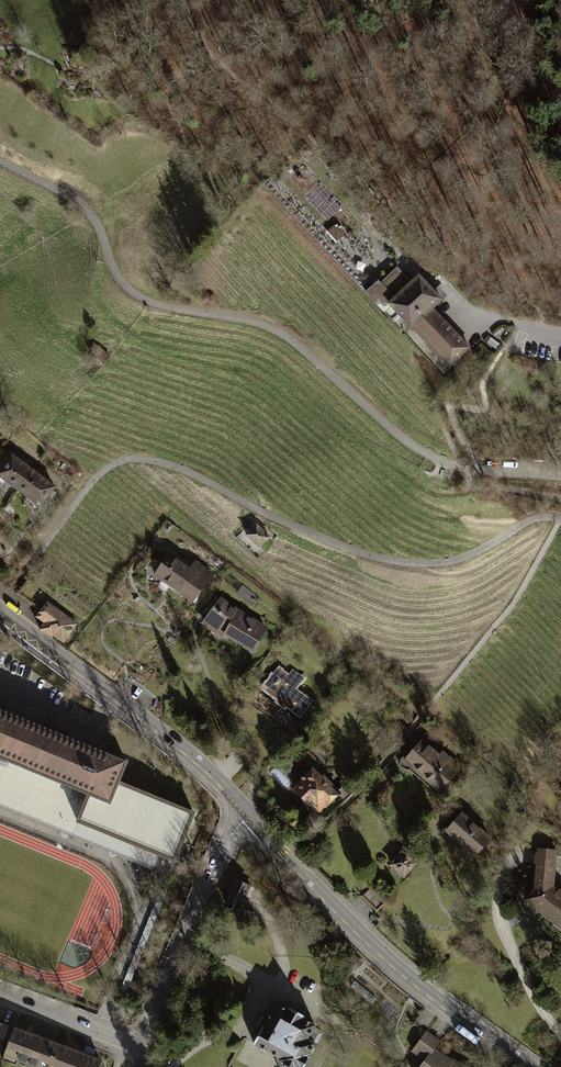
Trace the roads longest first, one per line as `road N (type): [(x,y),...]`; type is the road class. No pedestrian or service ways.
road 1 (residential): [(0,162),(89,212),(116,275),(135,296),(276,329),(398,434),(445,462),(560,477)]
road 2 (tertiary): [(247,815),(413,983),(528,1066)]
road 3 (tertiary): [(0,611),(170,736),(247,815)]
road 4 (residential): [(139,1049),(222,850),(247,815)]
road 5 (residential): [(0,996),(139,1049)]

